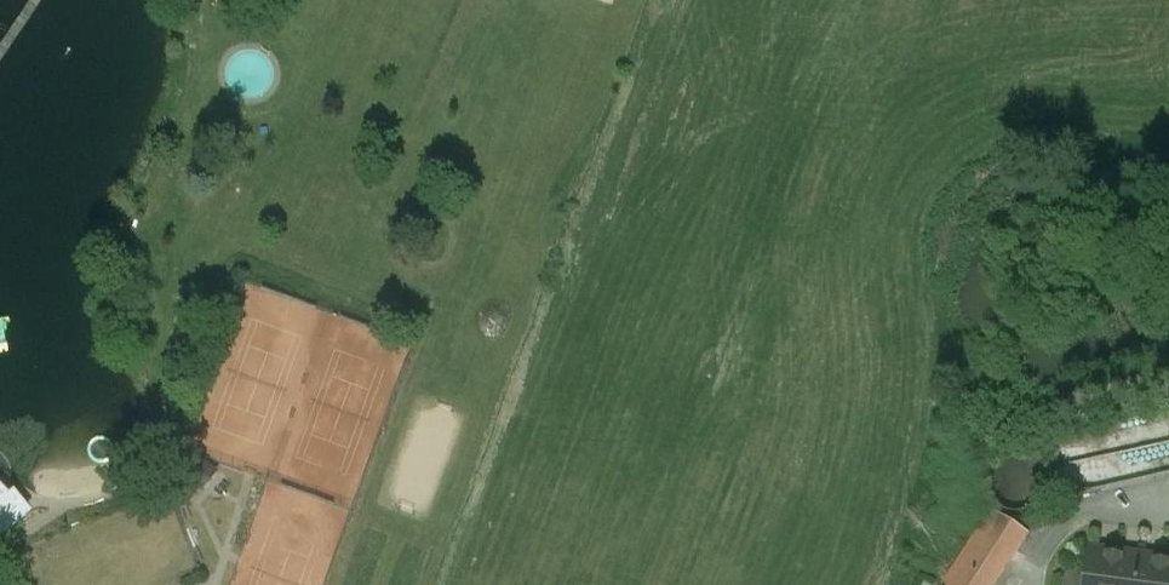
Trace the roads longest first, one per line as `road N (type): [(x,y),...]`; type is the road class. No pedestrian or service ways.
road 1 (track): [(1168,514),(1079,518),(1060,530),(1026,584)]

